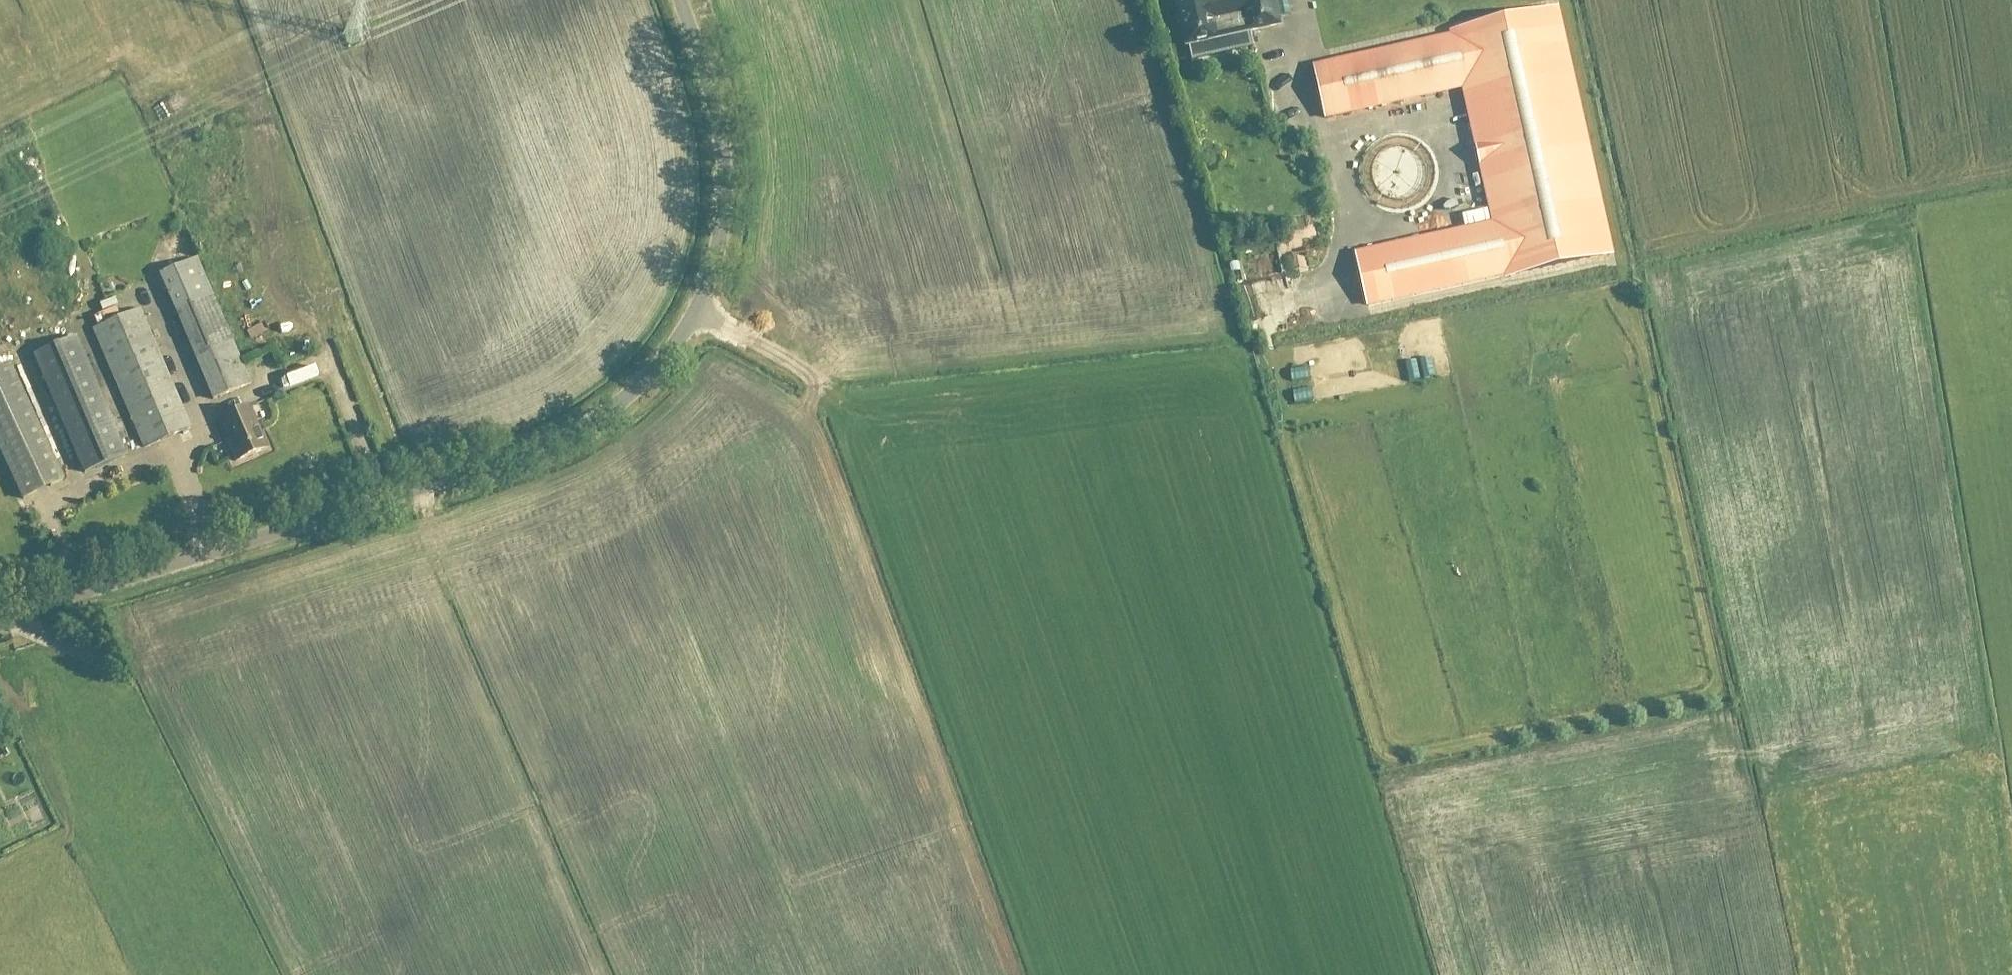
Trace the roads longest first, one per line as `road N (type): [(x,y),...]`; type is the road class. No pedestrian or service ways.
road 1 (unclassified): [(0,618),(504,465),(598,419),(651,375),(695,311),(722,201),(718,125),(675,0)]
road 2 (track): [(695,311),(761,342),(793,371),(825,467)]

